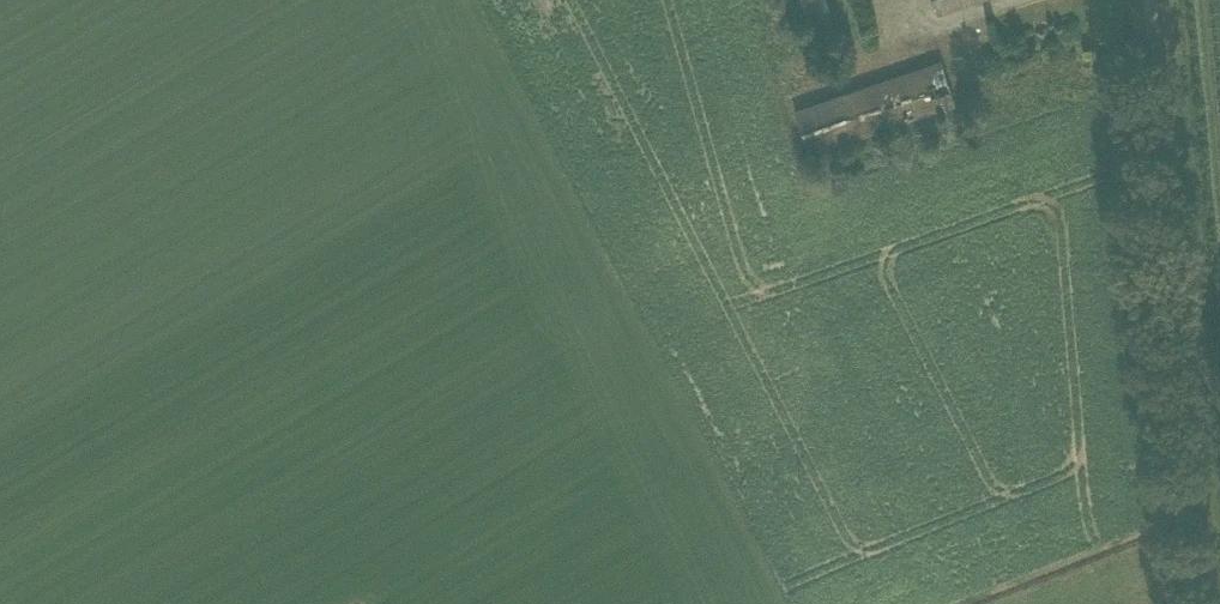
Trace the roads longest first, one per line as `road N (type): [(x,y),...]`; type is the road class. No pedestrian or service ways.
road 1 (unclassified): [(1219,464),(1174,0)]

